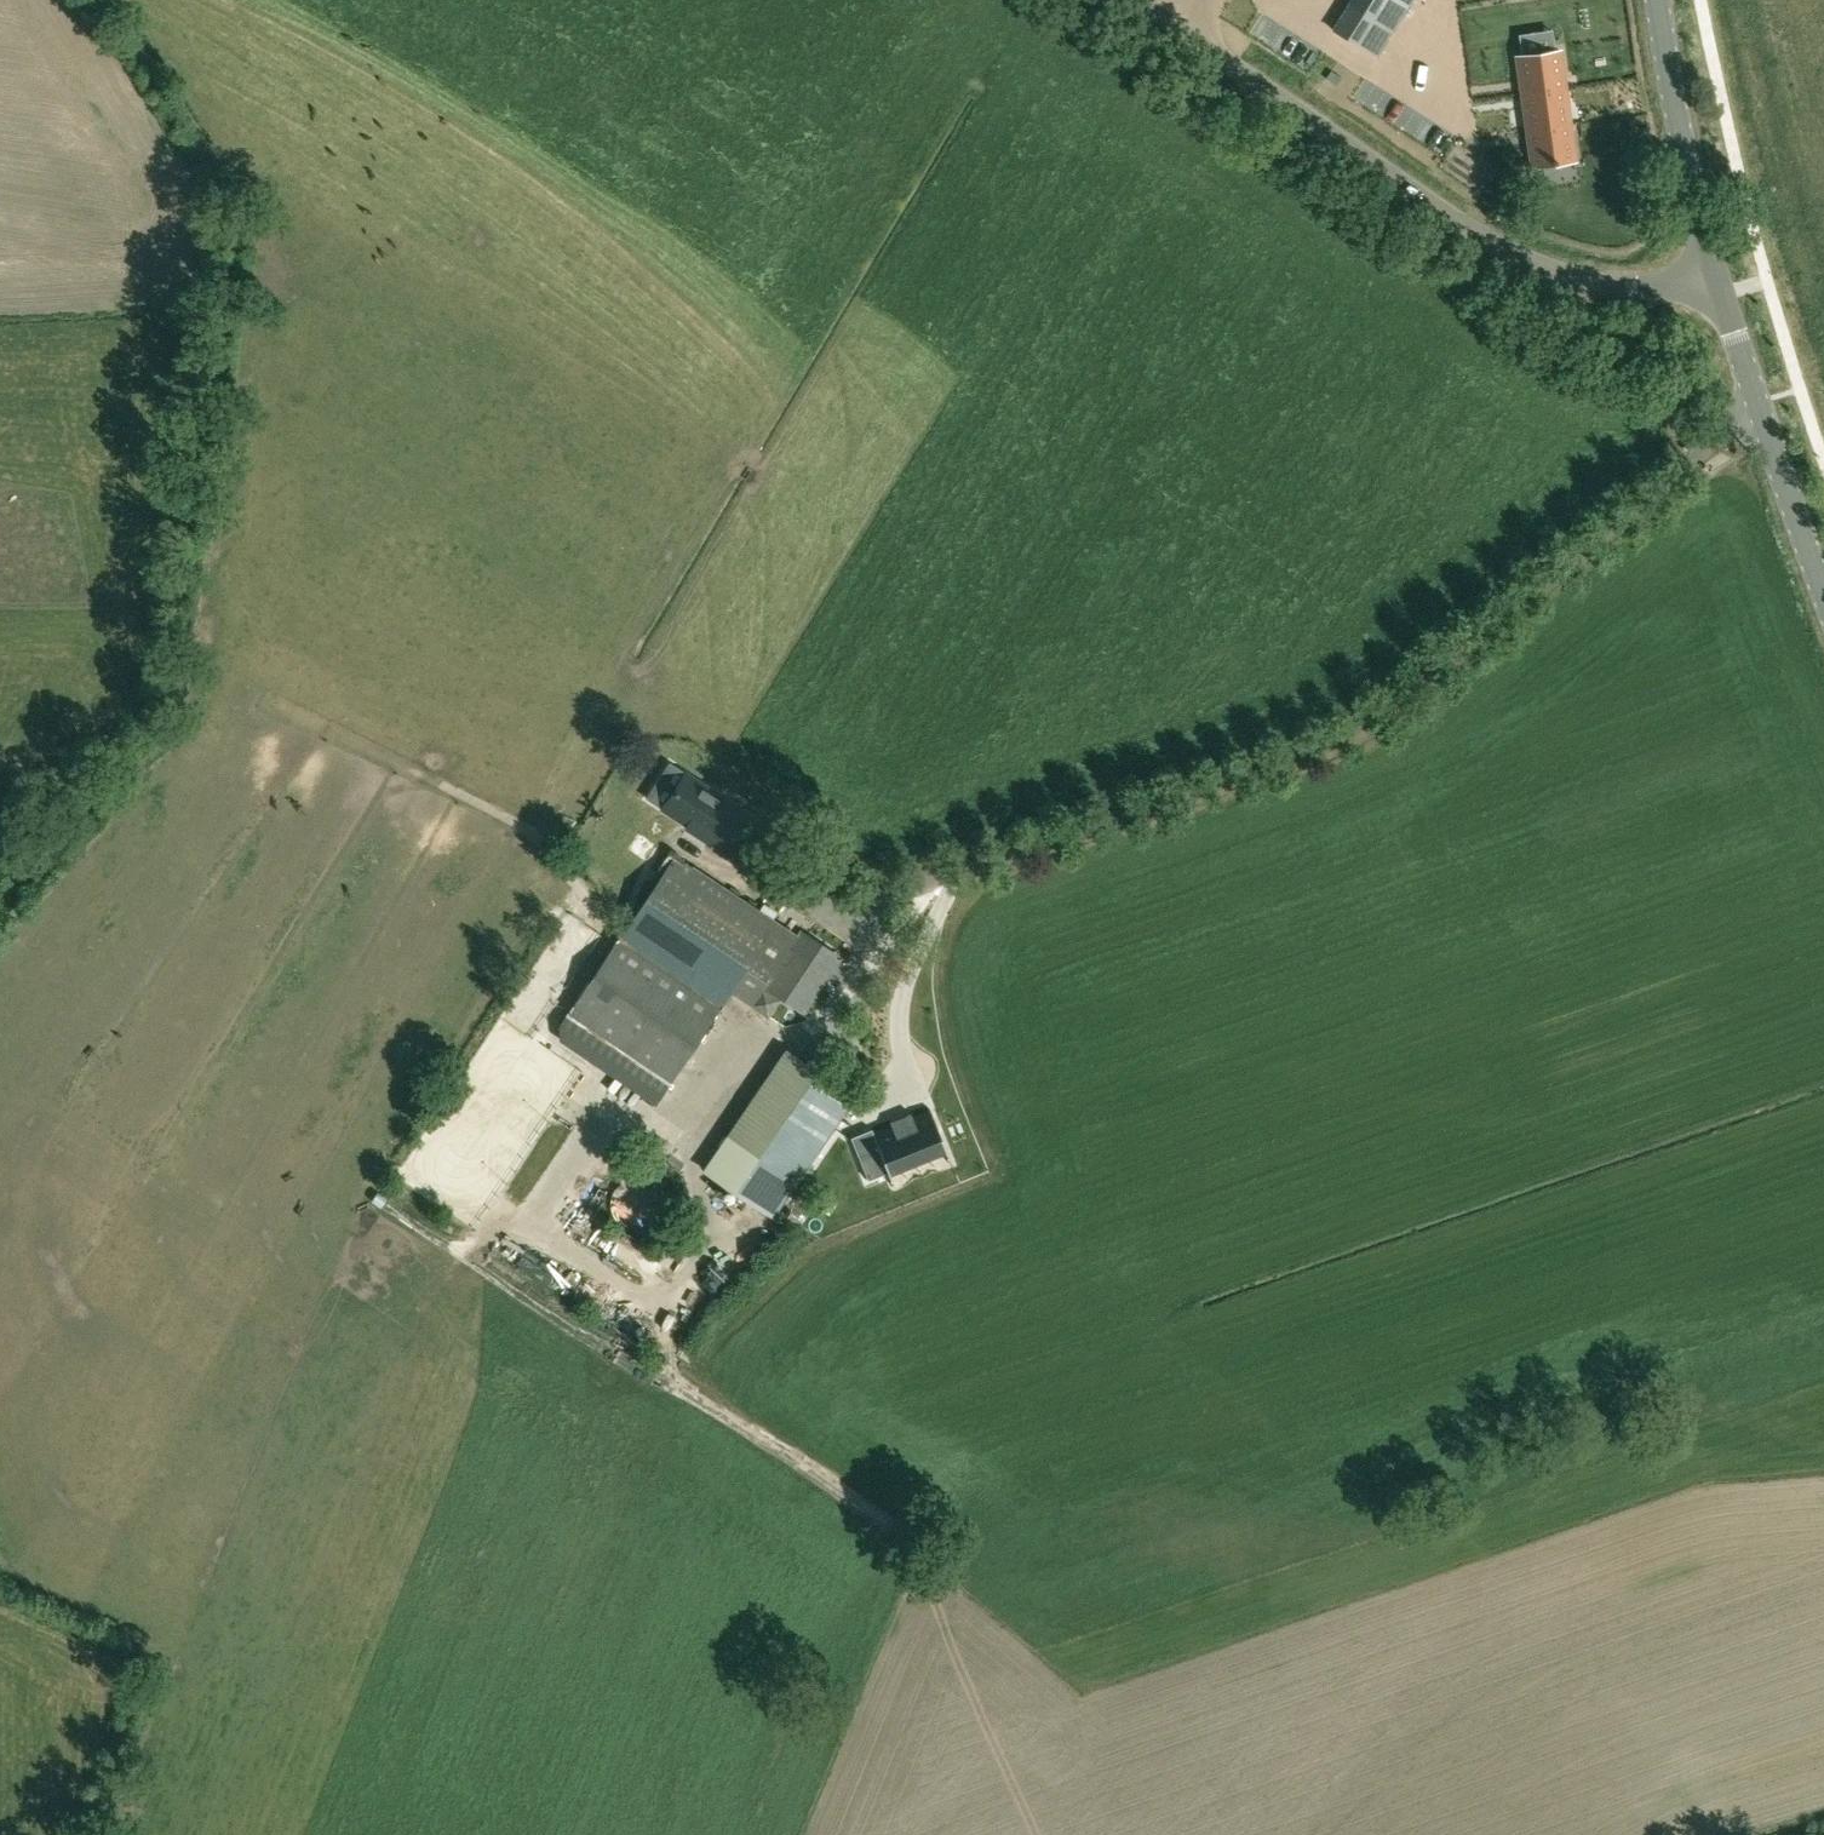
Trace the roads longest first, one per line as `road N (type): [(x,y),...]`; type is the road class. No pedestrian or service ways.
road 1 (unclassified): [(1717,280),(1660,289),(1534,268),(1154,11)]
road 2 (tertiary): [(1823,595),(1717,280)]
road 3 (tertiary): [(1717,280),(1669,88),(1658,0)]
road 4 (residential): [(1264,0),(1257,13),(1404,102),(1451,26)]

